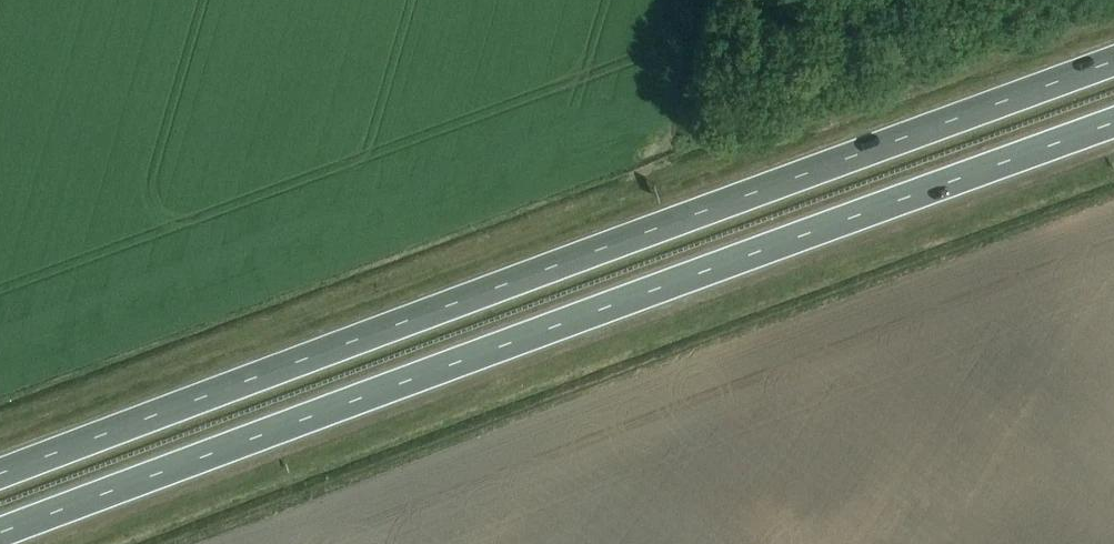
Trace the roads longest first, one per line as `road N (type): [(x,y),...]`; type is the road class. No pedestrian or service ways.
road 1 (trunk): [(1113,62),(0,475)]
road 2 (trunk): [(0,534),(1113,125)]

